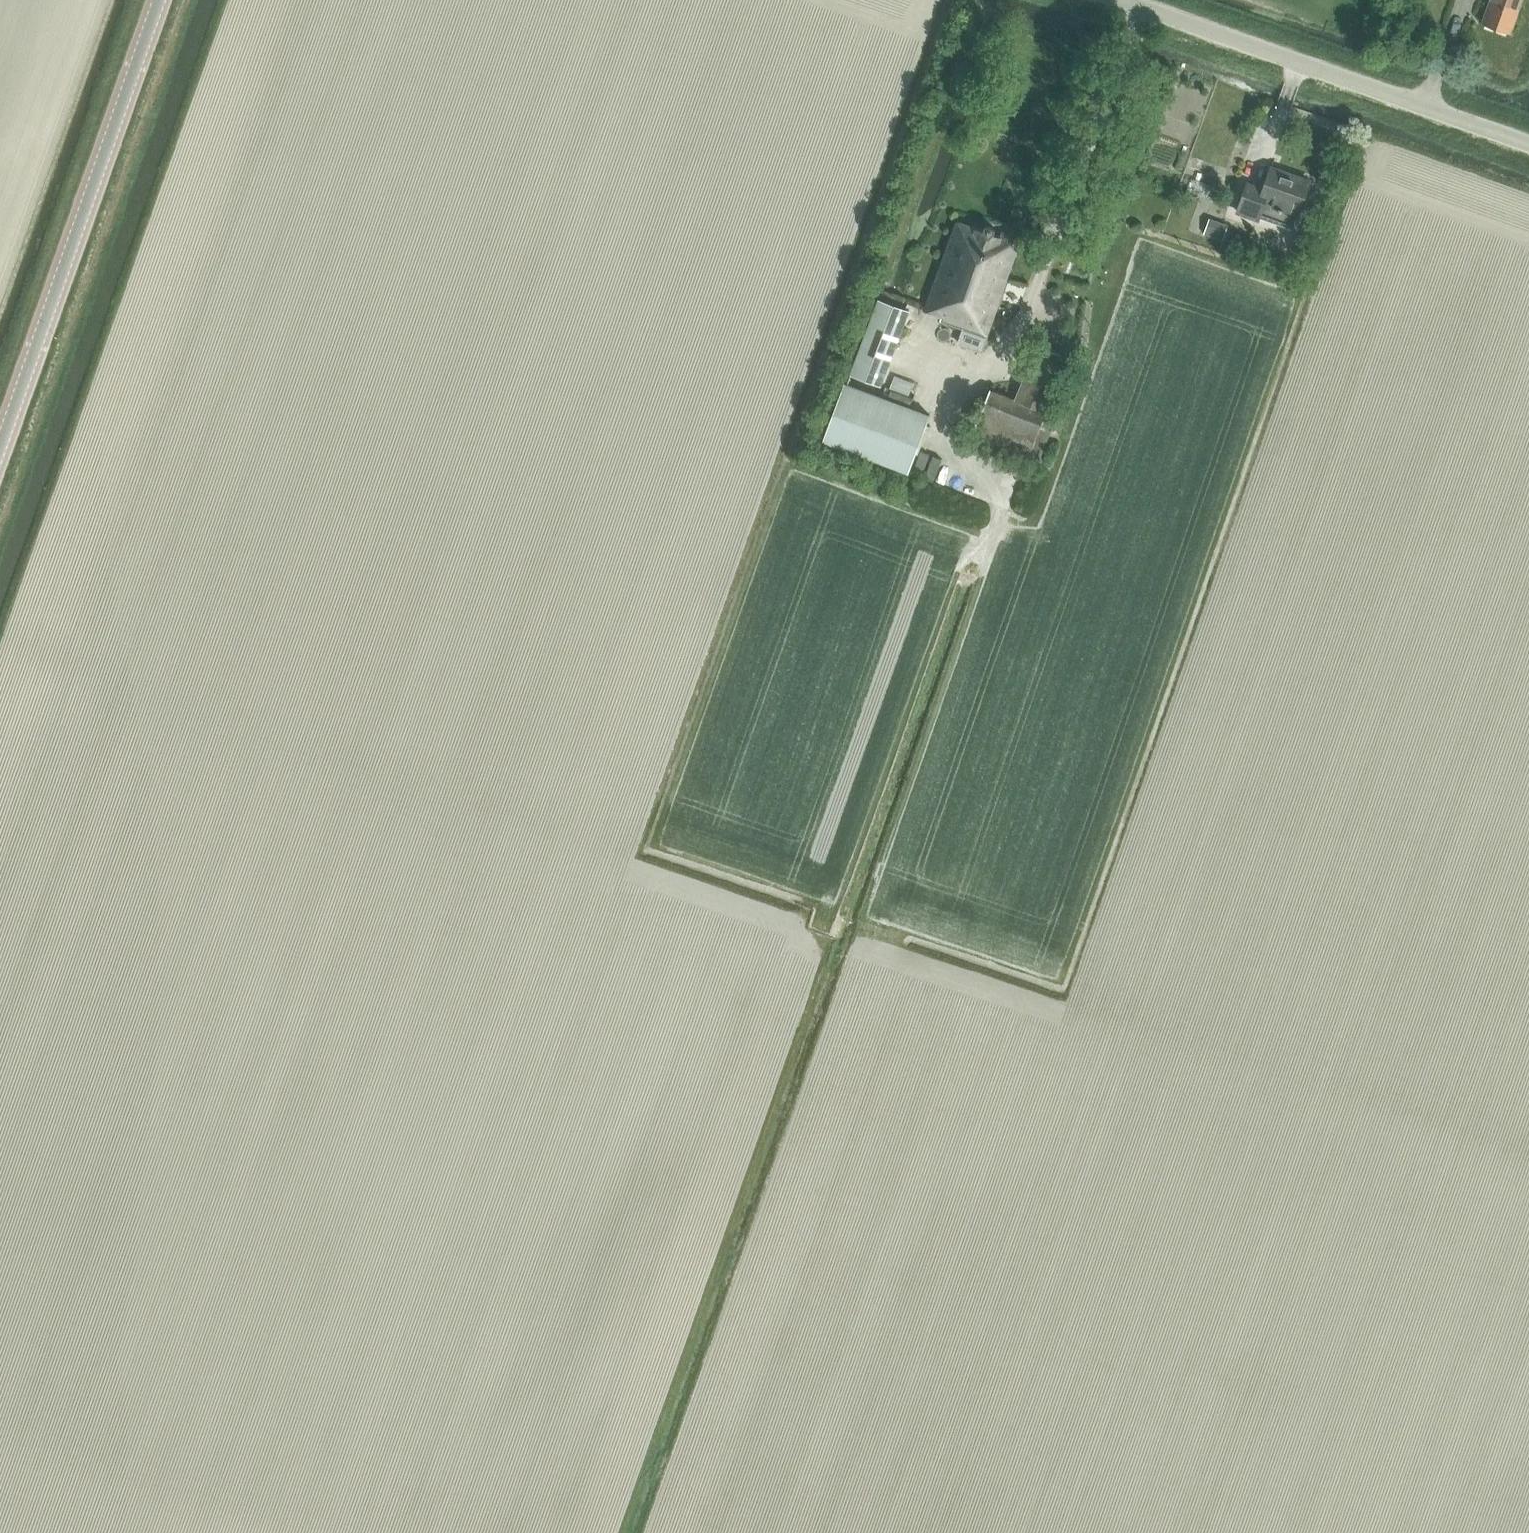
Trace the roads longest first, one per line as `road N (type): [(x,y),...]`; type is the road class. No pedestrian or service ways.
road 1 (tertiary): [(0,451),(161,0)]
road 2 (unclassified): [(1528,153),(1117,0)]

